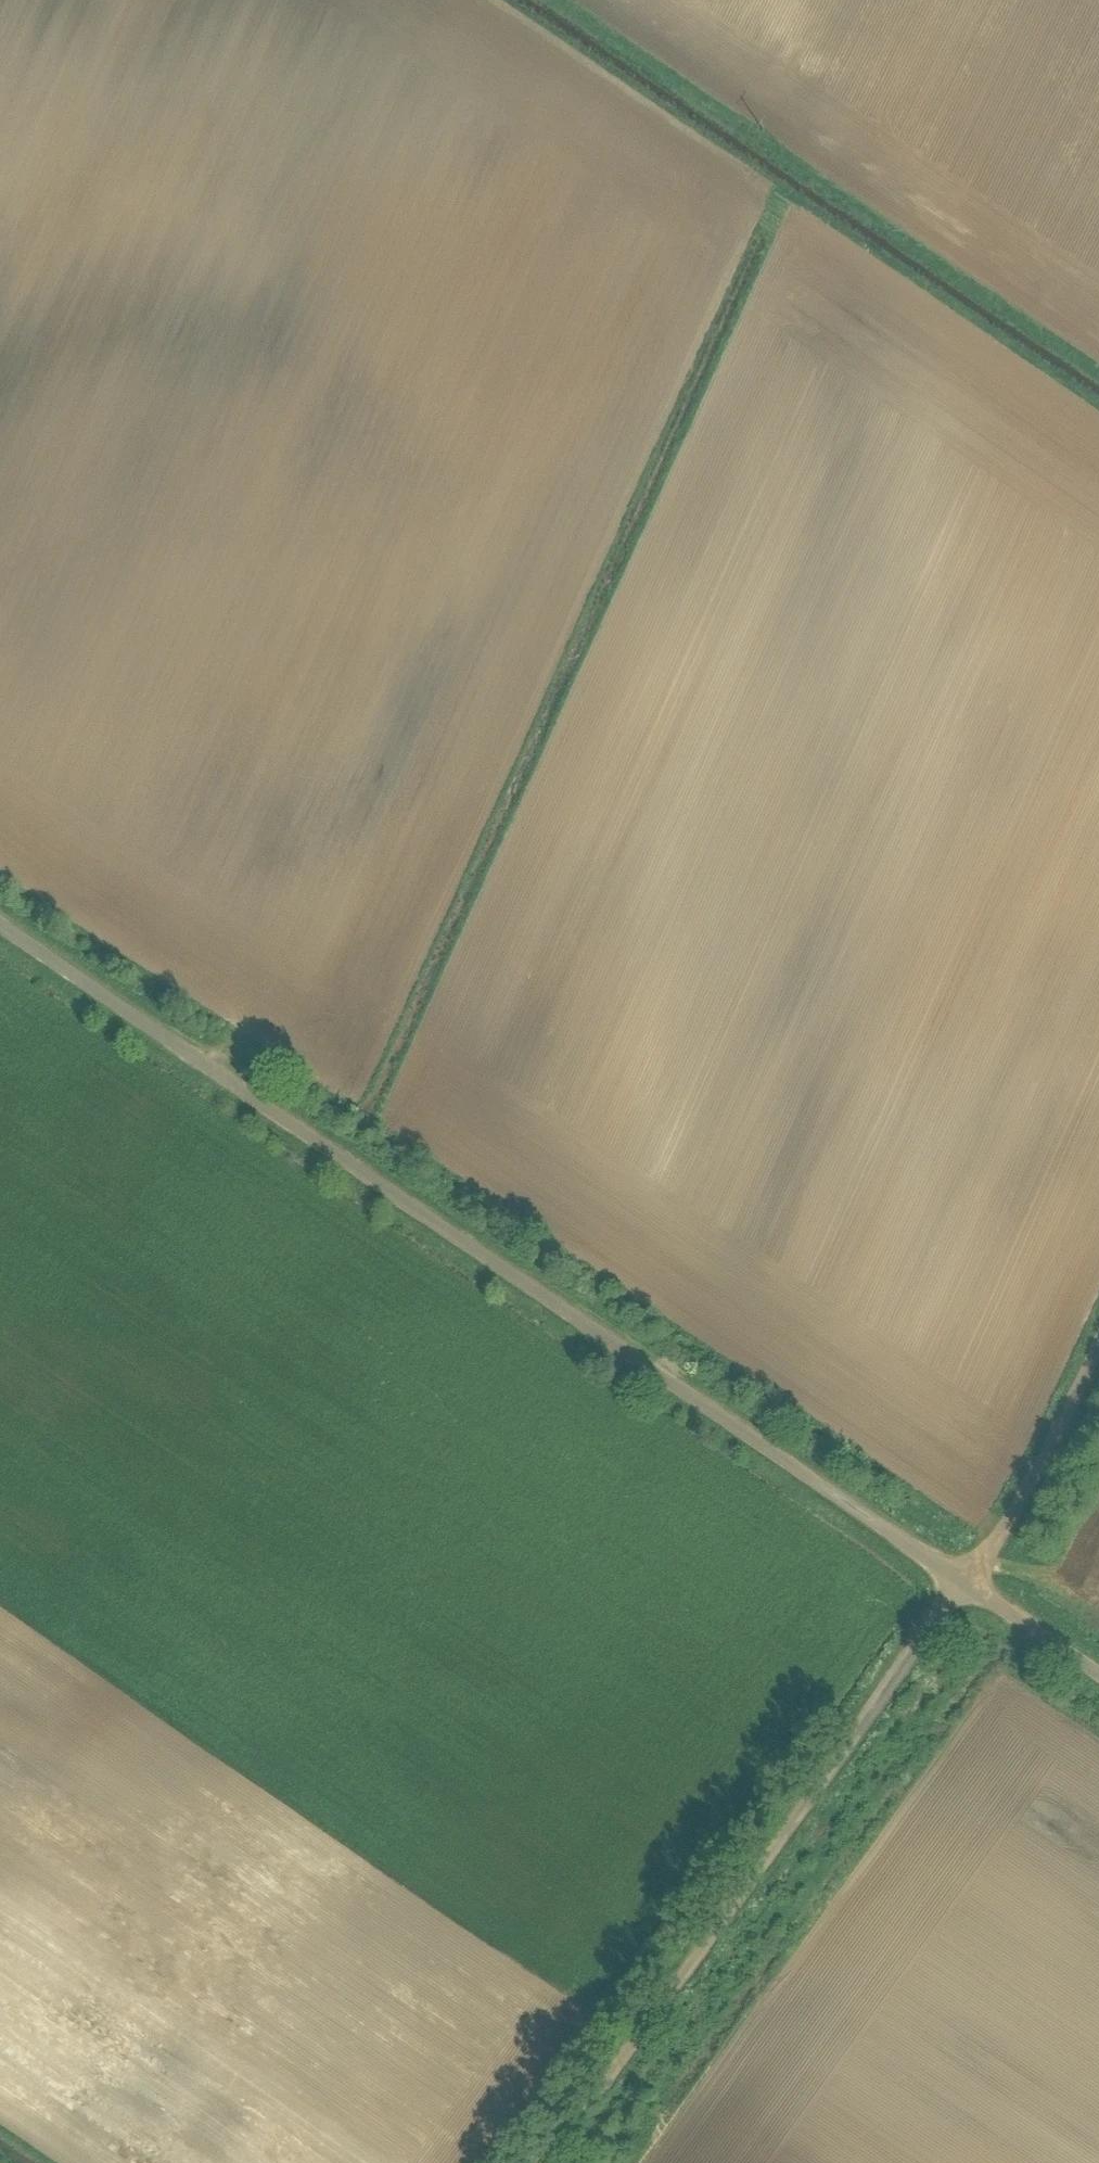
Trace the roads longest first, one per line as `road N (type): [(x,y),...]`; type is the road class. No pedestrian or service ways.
road 1 (unclassified): [(952,1570),(0,925)]
road 2 (track): [(526,2162),(952,1570)]
road 3 (unclassified): [(952,1570),(993,1508),(1098,1283)]
road 4 (unclassified): [(1098,1671),(952,1570)]

